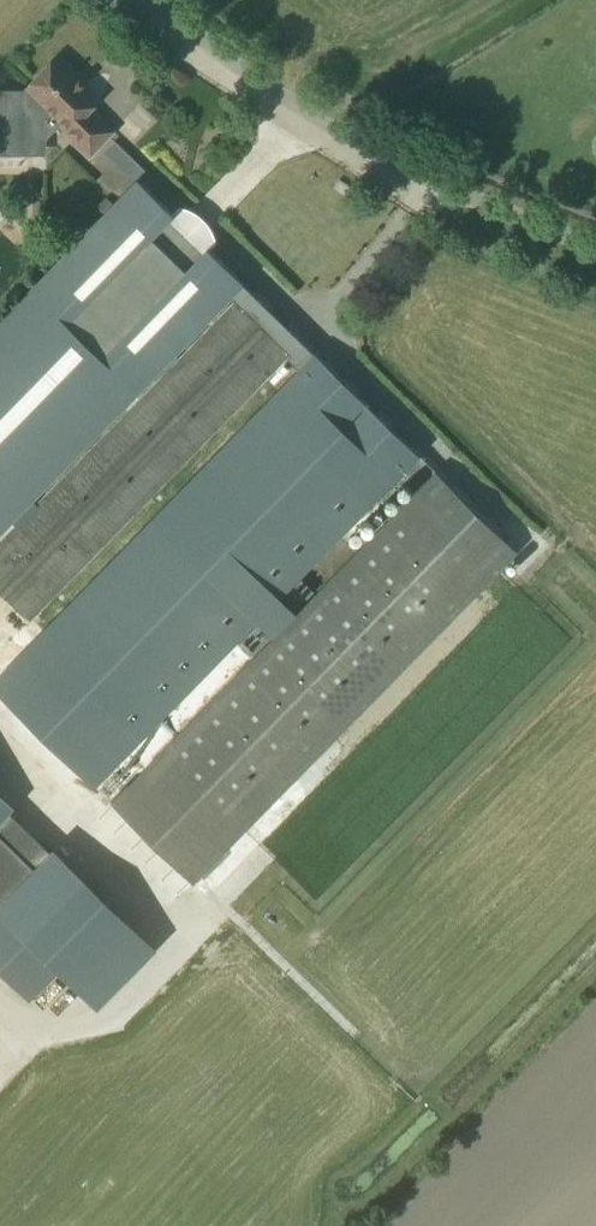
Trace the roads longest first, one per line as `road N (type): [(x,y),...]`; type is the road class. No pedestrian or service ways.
road 1 (unclassified): [(595,245),(446,186),(326,123),(215,49),(159,0)]

